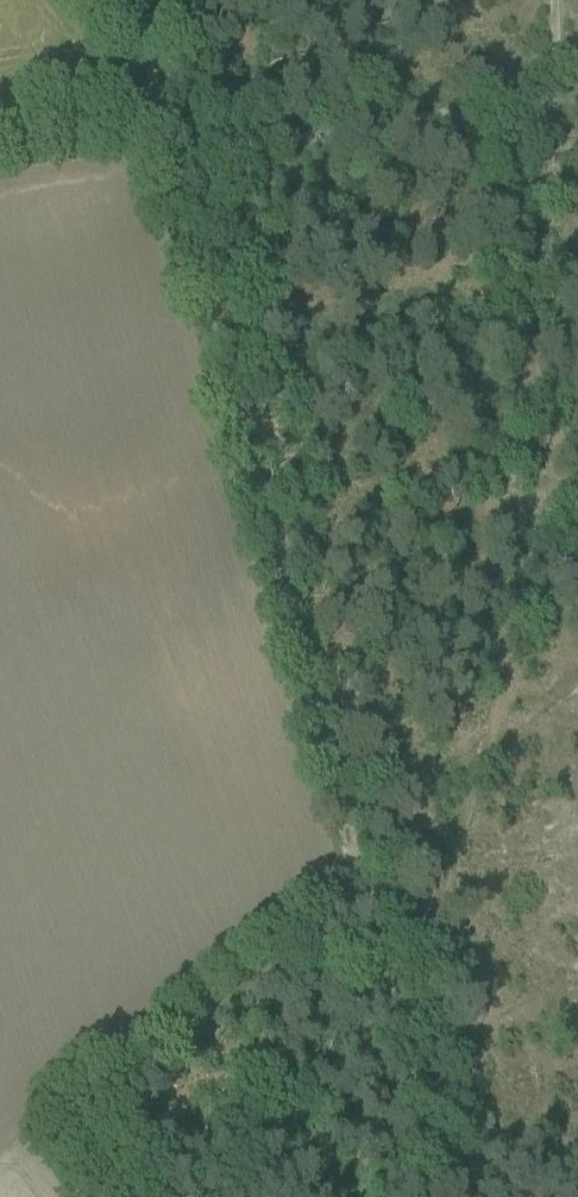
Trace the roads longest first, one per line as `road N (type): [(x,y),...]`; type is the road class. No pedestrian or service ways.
road 1 (track): [(443,1196),(167,140)]
road 2 (track): [(534,474),(533,522),(467,827),(428,1141)]
road 3 (track): [(577,479),(534,474),(530,441),(549,122)]
road 4 (track): [(167,140),(333,139),(482,119),(549,122)]
road 5 (track): [(0,144),(73,136),(167,140)]
road 6 (track): [(549,122),(555,0)]

